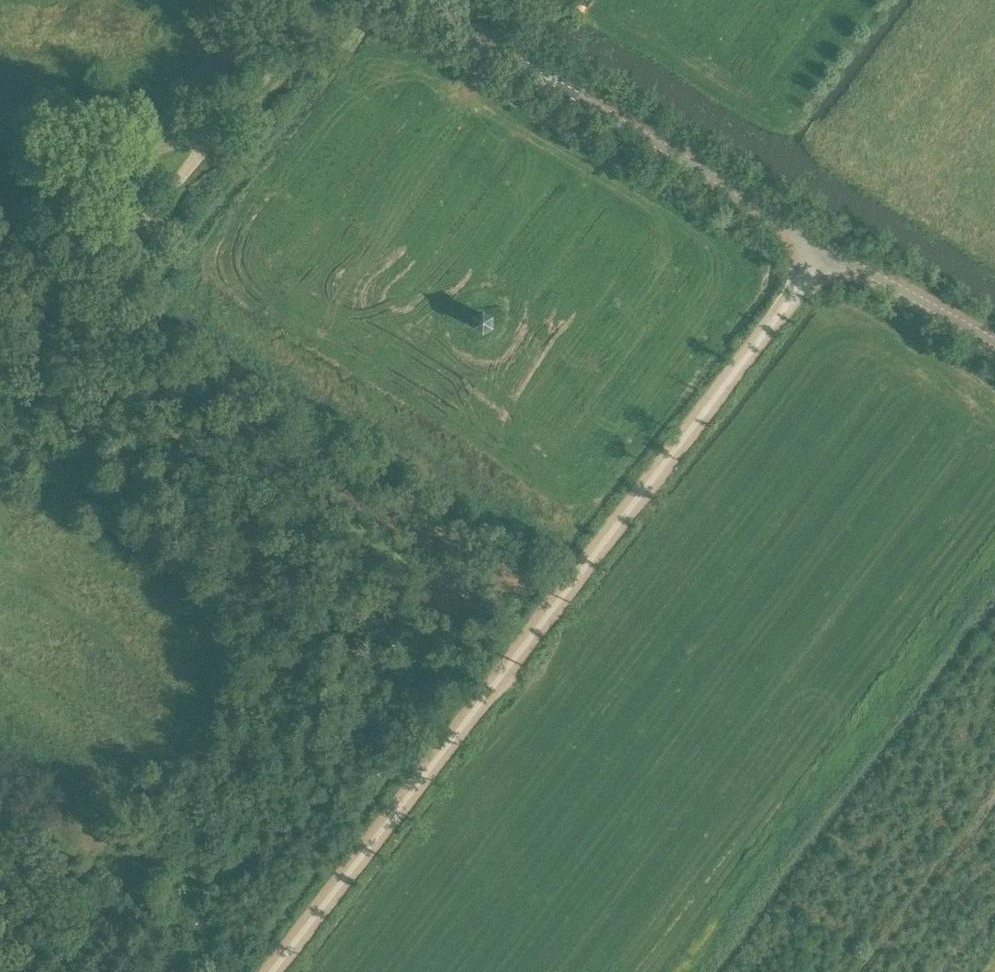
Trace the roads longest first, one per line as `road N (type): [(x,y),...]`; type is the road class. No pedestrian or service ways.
road 1 (tertiary): [(270,971),(828,252)]
road 2 (tertiary): [(828,252),(415,0)]
road 3 (tertiary): [(994,343),(828,252)]

